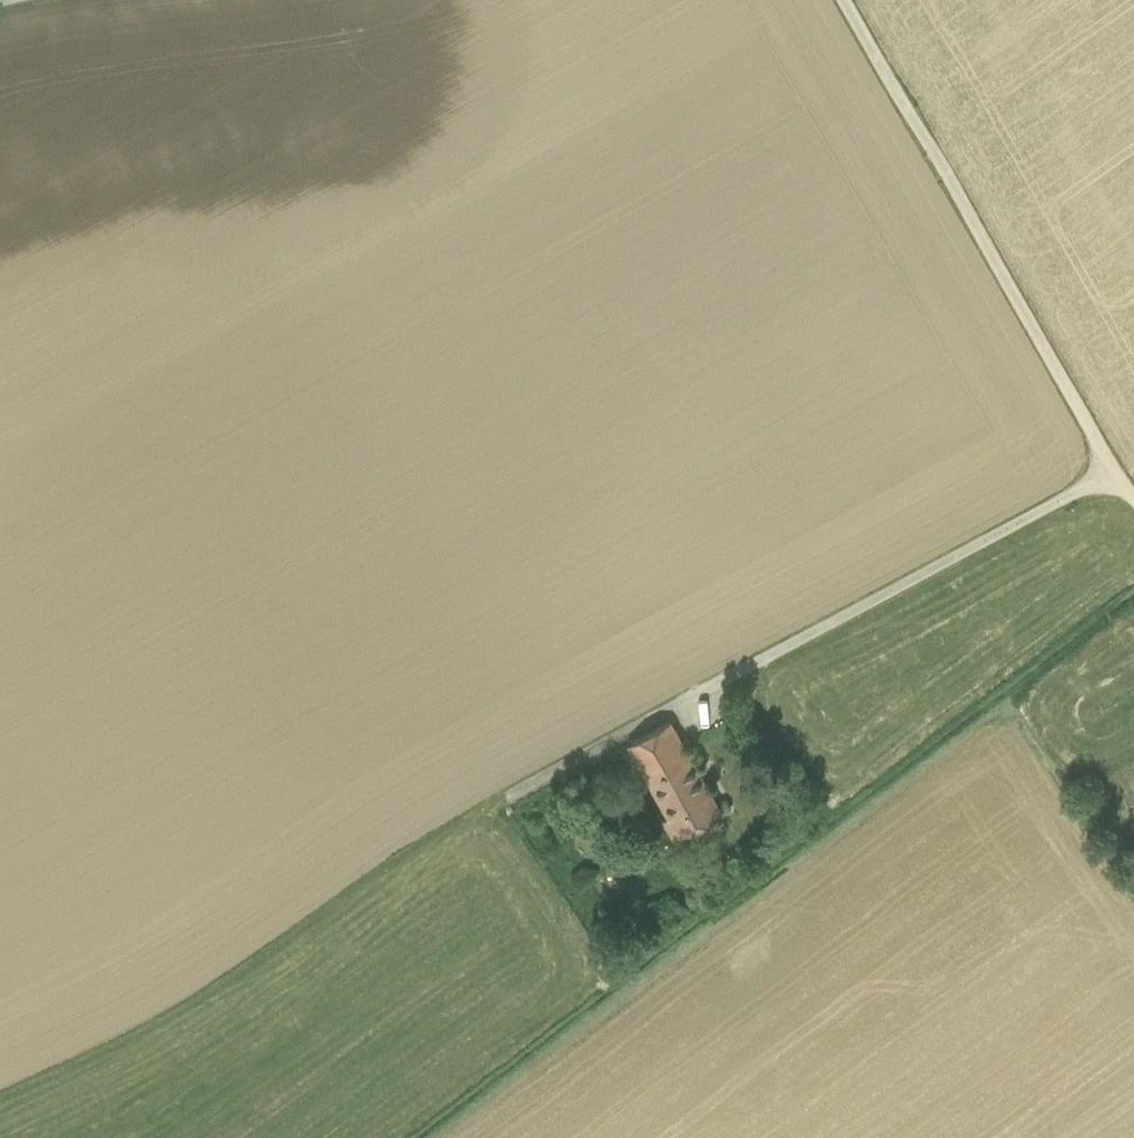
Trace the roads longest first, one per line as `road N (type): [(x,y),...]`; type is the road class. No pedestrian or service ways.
road 1 (unclassified): [(844,0),(1133,493)]

